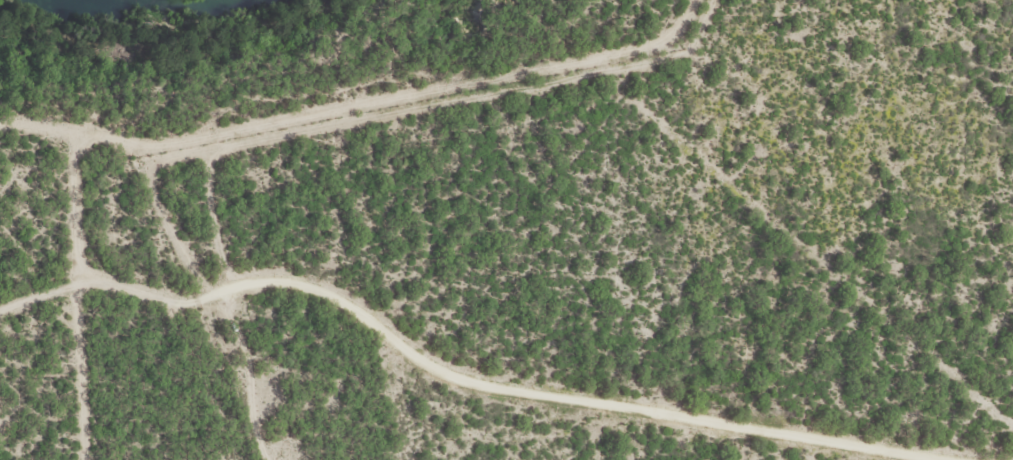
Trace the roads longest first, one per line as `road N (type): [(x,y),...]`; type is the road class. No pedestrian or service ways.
road 1 (residential): [(0,314),(71,284),(169,301),(268,274),(389,322),(408,348),(453,379),(968,459)]
road 2 (residential): [(270,459),(222,341),(214,293),(158,170),(226,133),(231,113),(281,98),(377,81),(523,78),(551,68),(604,0)]

